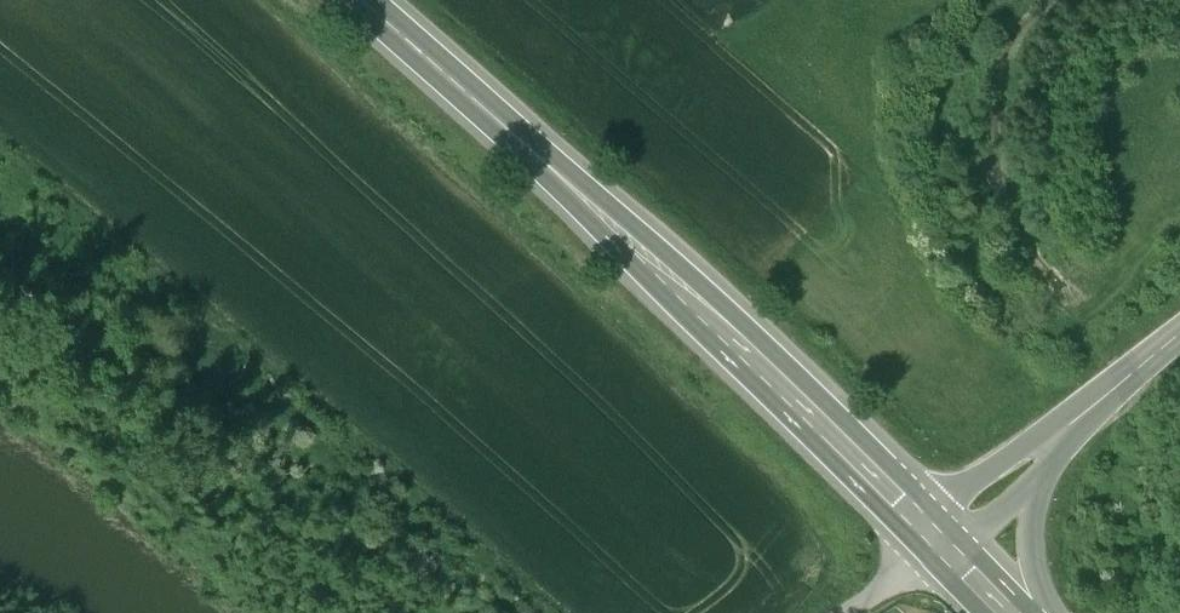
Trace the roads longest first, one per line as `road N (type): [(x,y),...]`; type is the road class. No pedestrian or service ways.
road 1 (primary): [(358,0),(612,225),(937,538)]
road 2 (track): [(342,391),(612,225)]
road 3 (primary): [(1028,612),(1034,504),(1069,428)]
road 4 (tertiary): [(1069,428),(937,538)]
road 5 (tertiary): [(1179,331),(1069,428)]
road 6 (track): [(1085,314),(1179,209)]
road 7 (track): [(937,538),(843,612)]

